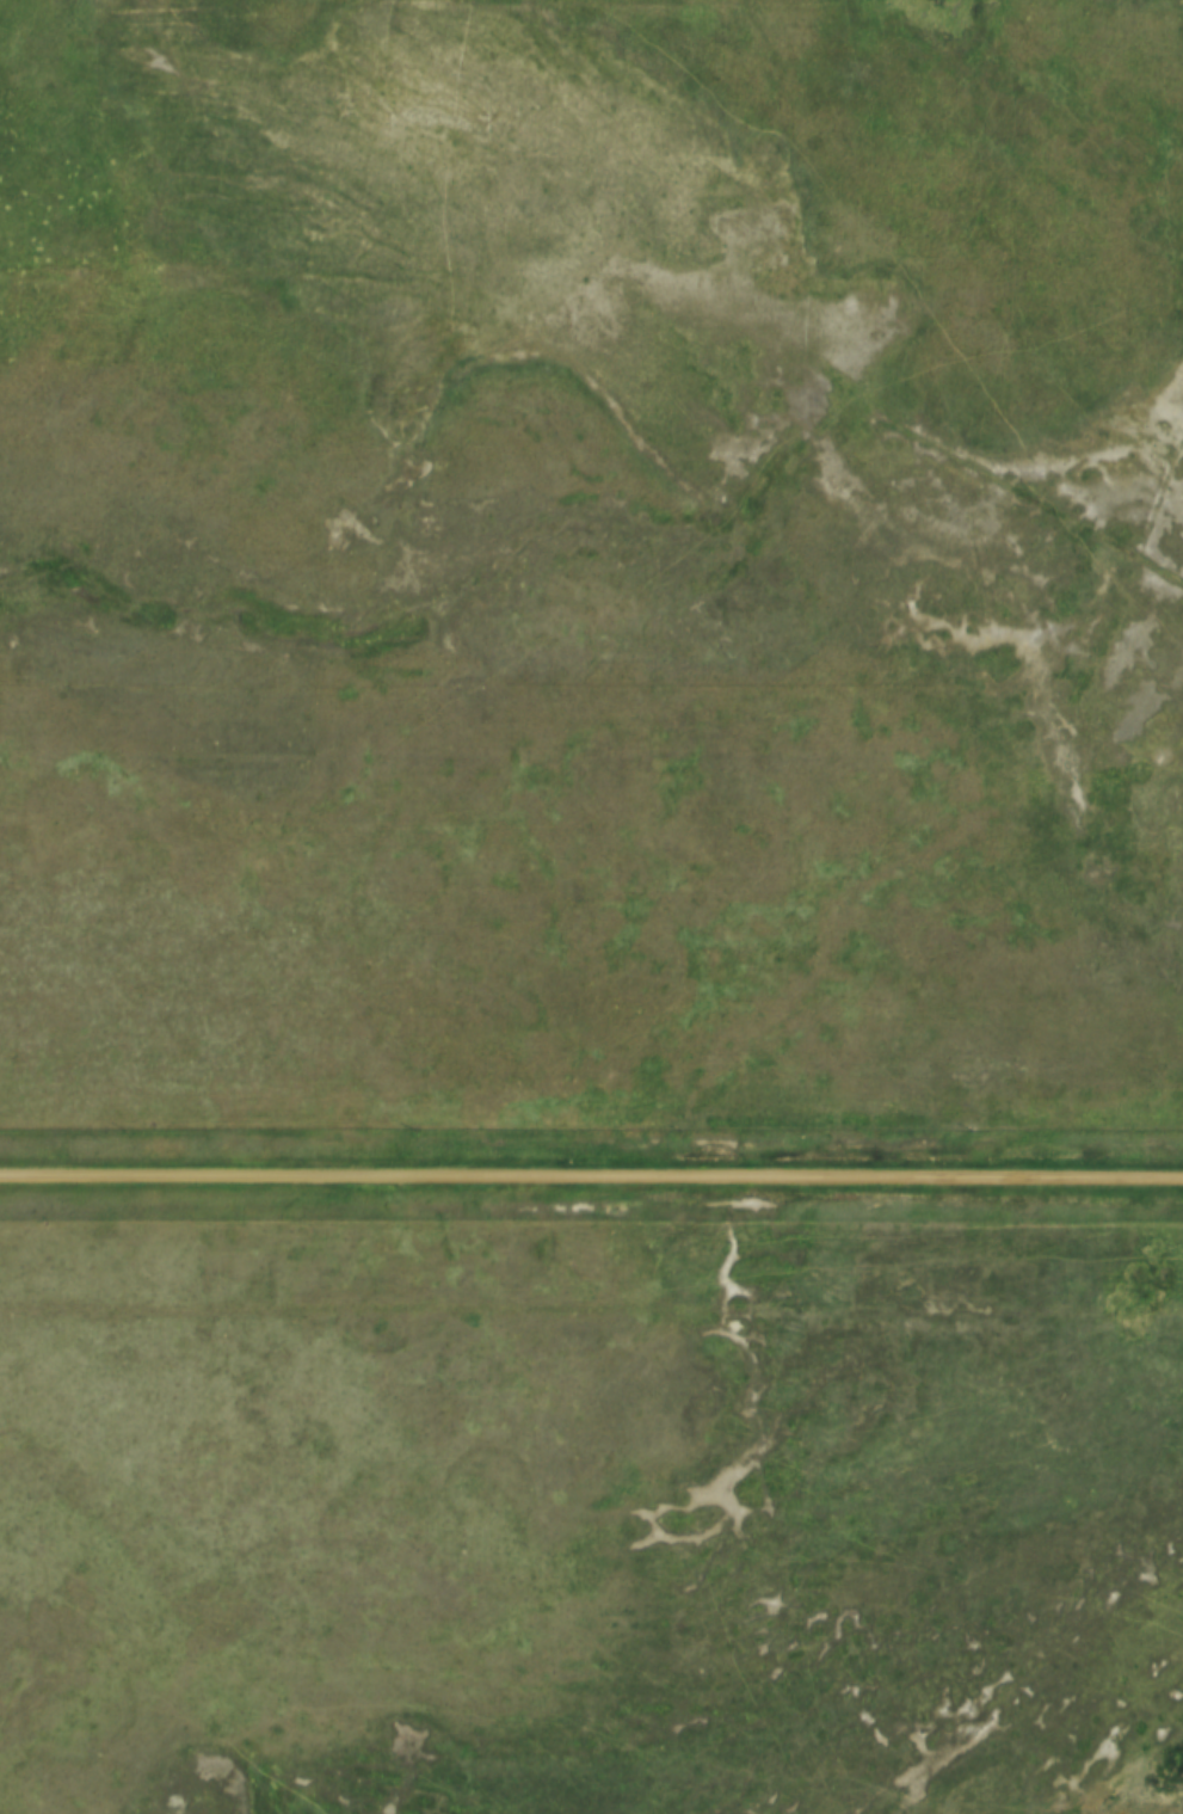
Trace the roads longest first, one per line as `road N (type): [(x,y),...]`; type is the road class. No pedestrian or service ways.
road 1 (tertiary): [(1182,1180),(0,1177)]

